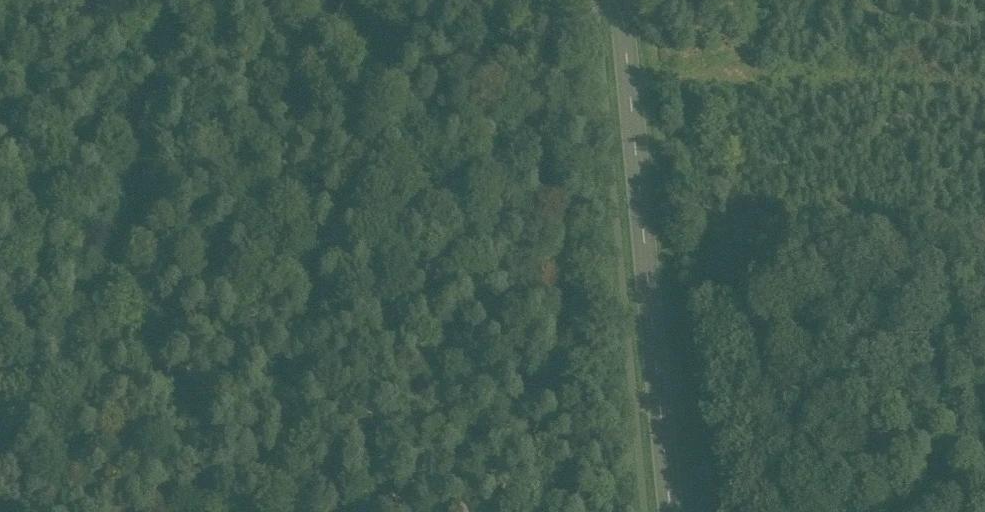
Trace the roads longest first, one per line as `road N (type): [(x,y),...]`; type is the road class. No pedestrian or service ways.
road 1 (tertiary): [(620,0),(669,511)]

